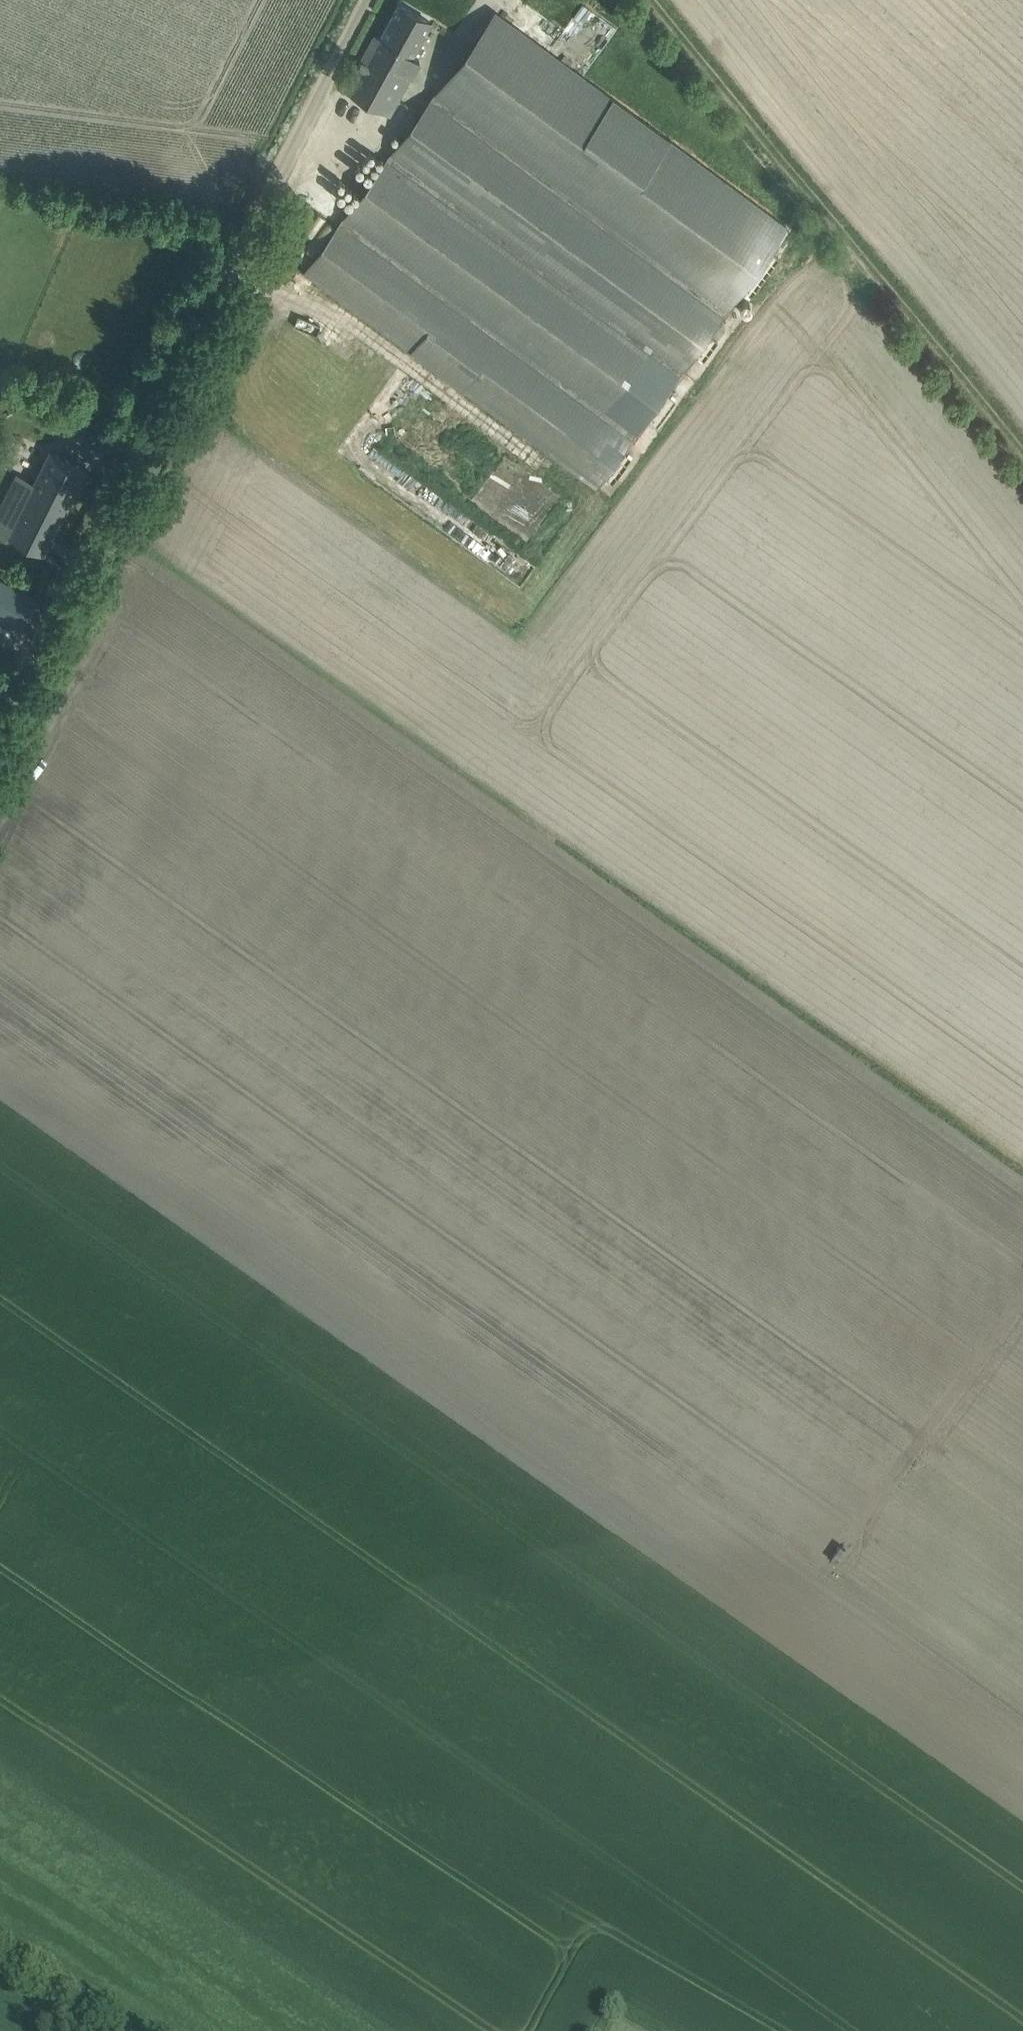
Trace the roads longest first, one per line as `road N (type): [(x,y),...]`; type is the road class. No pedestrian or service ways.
road 1 (unclassified): [(0,718),(368,0)]
road 2 (track): [(645,0),(1022,456)]
road 3 (unclassified): [(119,2030),(0,1948)]

